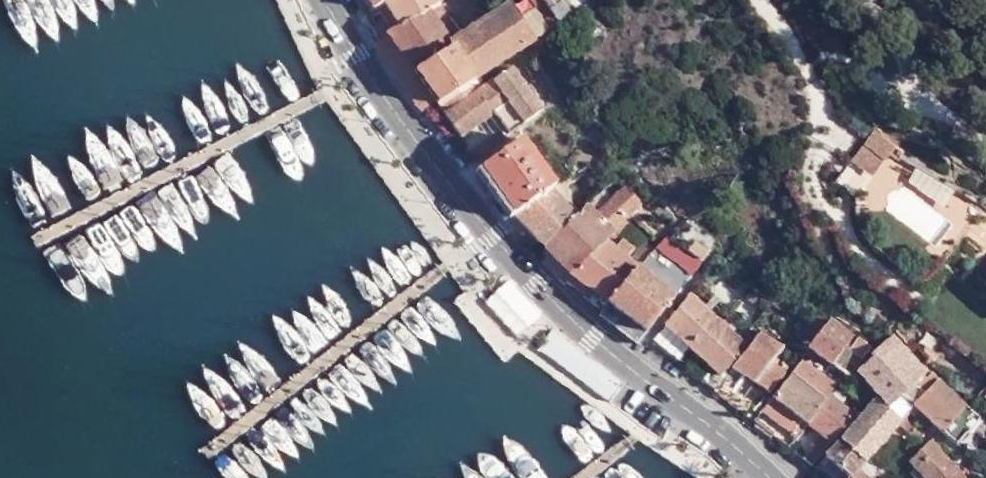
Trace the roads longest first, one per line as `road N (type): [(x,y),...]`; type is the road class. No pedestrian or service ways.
road 1 (tertiary): [(773,477),(595,335),(492,236),(328,0)]

